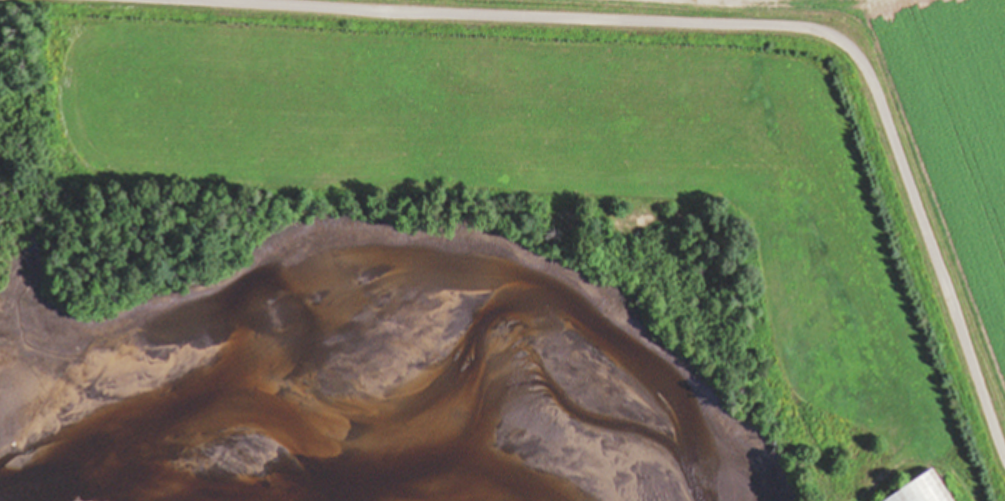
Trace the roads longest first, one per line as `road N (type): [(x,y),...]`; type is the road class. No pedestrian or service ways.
road 1 (track): [(221,0),(813,28),(842,38),(865,61),(1004,454)]

